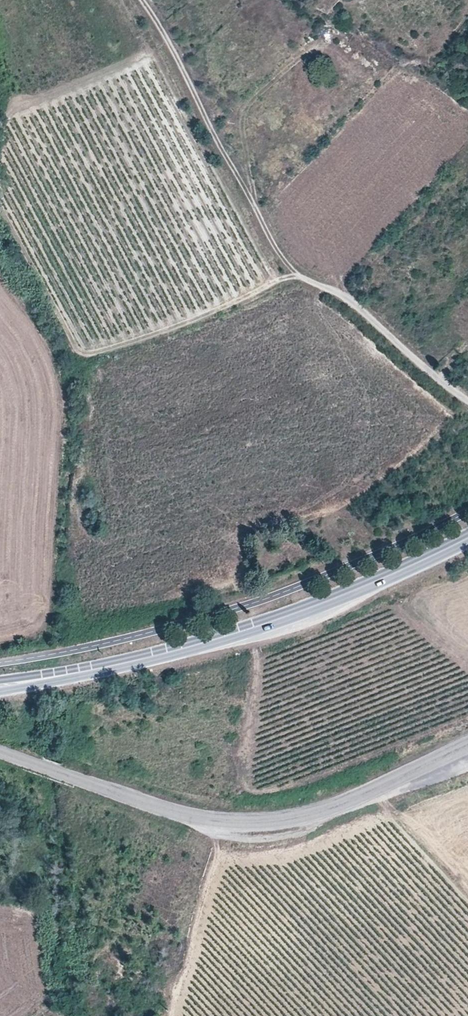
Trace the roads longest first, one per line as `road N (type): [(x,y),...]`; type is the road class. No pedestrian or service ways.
road 1 (unclassified): [(141,0),(292,269),(357,305),(467,401)]
road 2 (tertiary): [(0,754),(222,822),(292,818),(342,804),(467,746)]
road 3 (secondary): [(467,539),(225,638),(0,686)]
road 4 (track): [(169,1015),(218,845),(216,821)]

